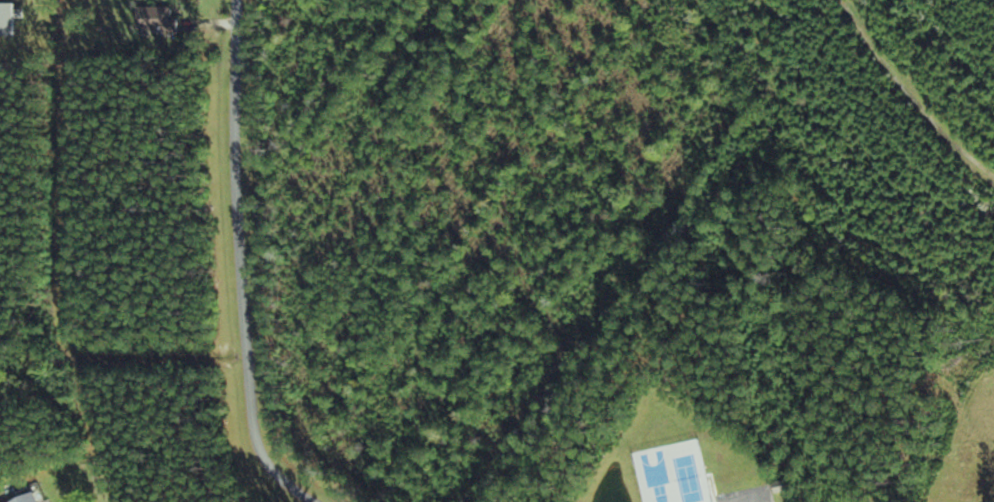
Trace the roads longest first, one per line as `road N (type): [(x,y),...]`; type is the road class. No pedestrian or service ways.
road 1 (residential): [(321,501),(275,462),(260,421),(242,162),(245,0)]

